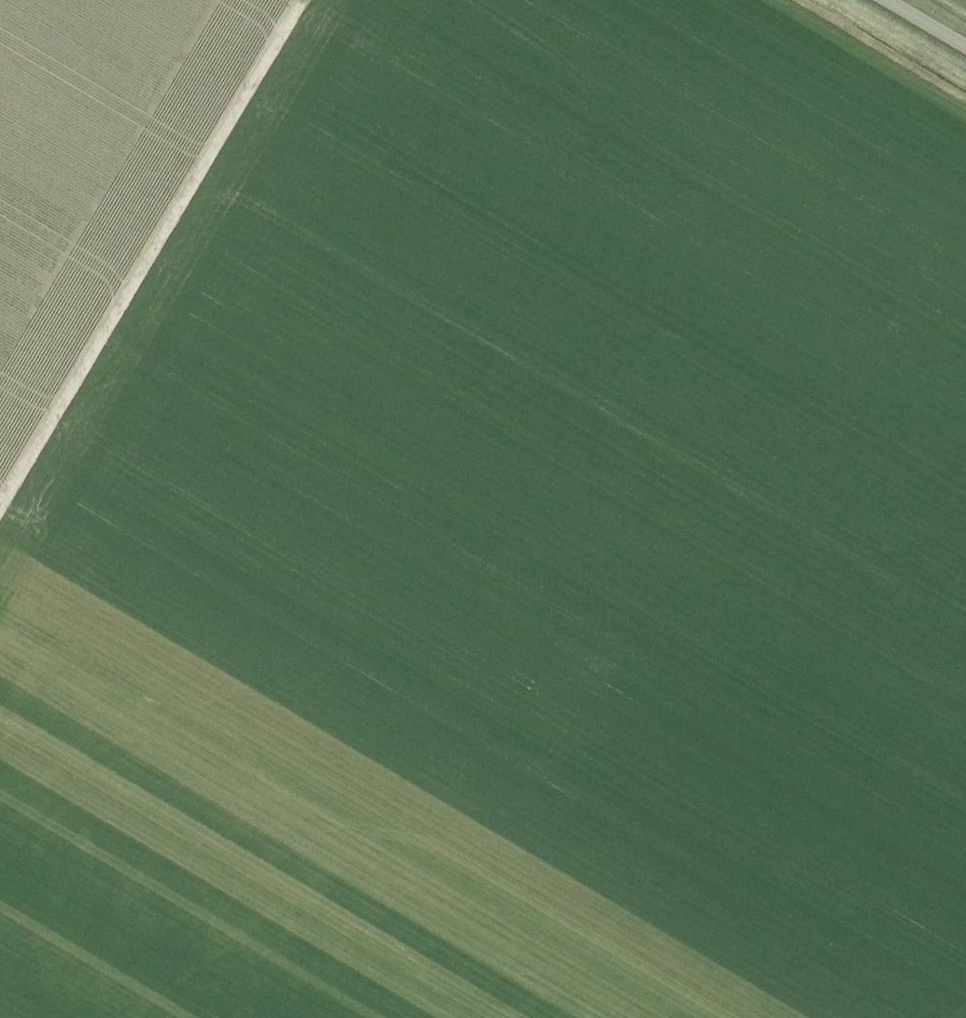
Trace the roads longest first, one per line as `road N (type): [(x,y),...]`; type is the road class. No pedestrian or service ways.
road 1 (track): [(298,6),(0,504)]

